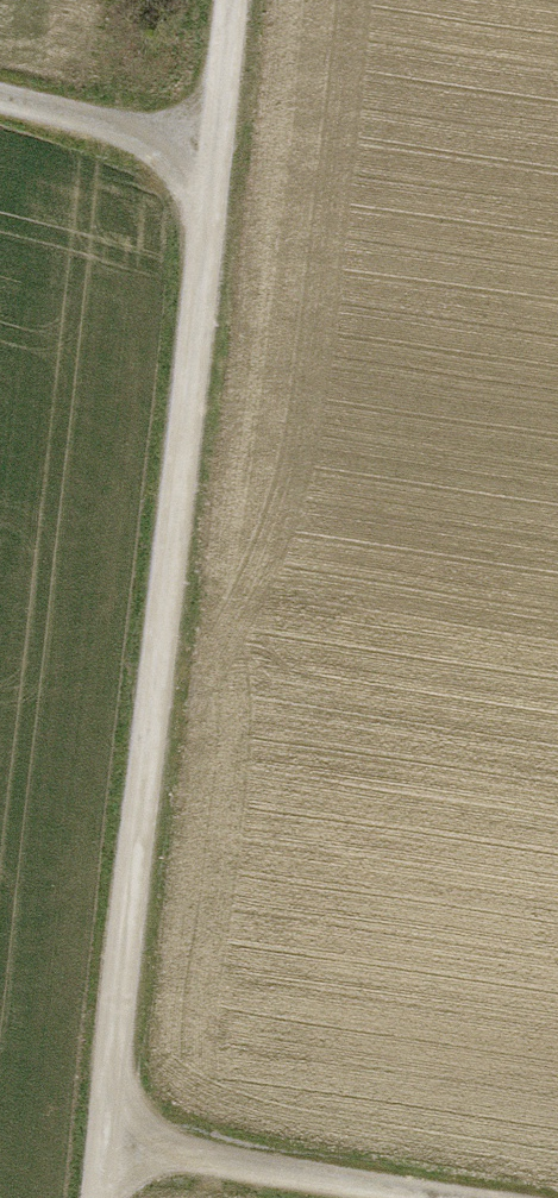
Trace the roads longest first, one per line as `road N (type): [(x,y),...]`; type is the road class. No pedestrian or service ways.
road 1 (track): [(98,1197),(230,0)]
road 2 (track): [(453,1197),(103,1145)]
road 3 (track): [(0,103),(216,159)]

